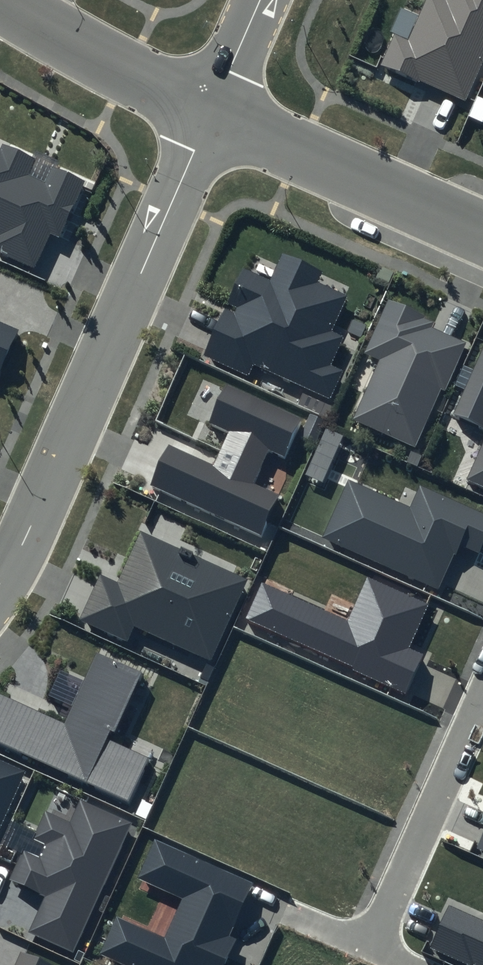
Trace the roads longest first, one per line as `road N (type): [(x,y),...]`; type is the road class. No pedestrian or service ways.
road 1 (residential): [(0,584),(210,116)]
road 2 (residential): [(482,237),(210,116)]
road 3 (residential): [(482,699),(373,943)]
road 4 (residential): [(210,116),(0,4)]
road 5 (residential): [(210,116),(261,0)]

